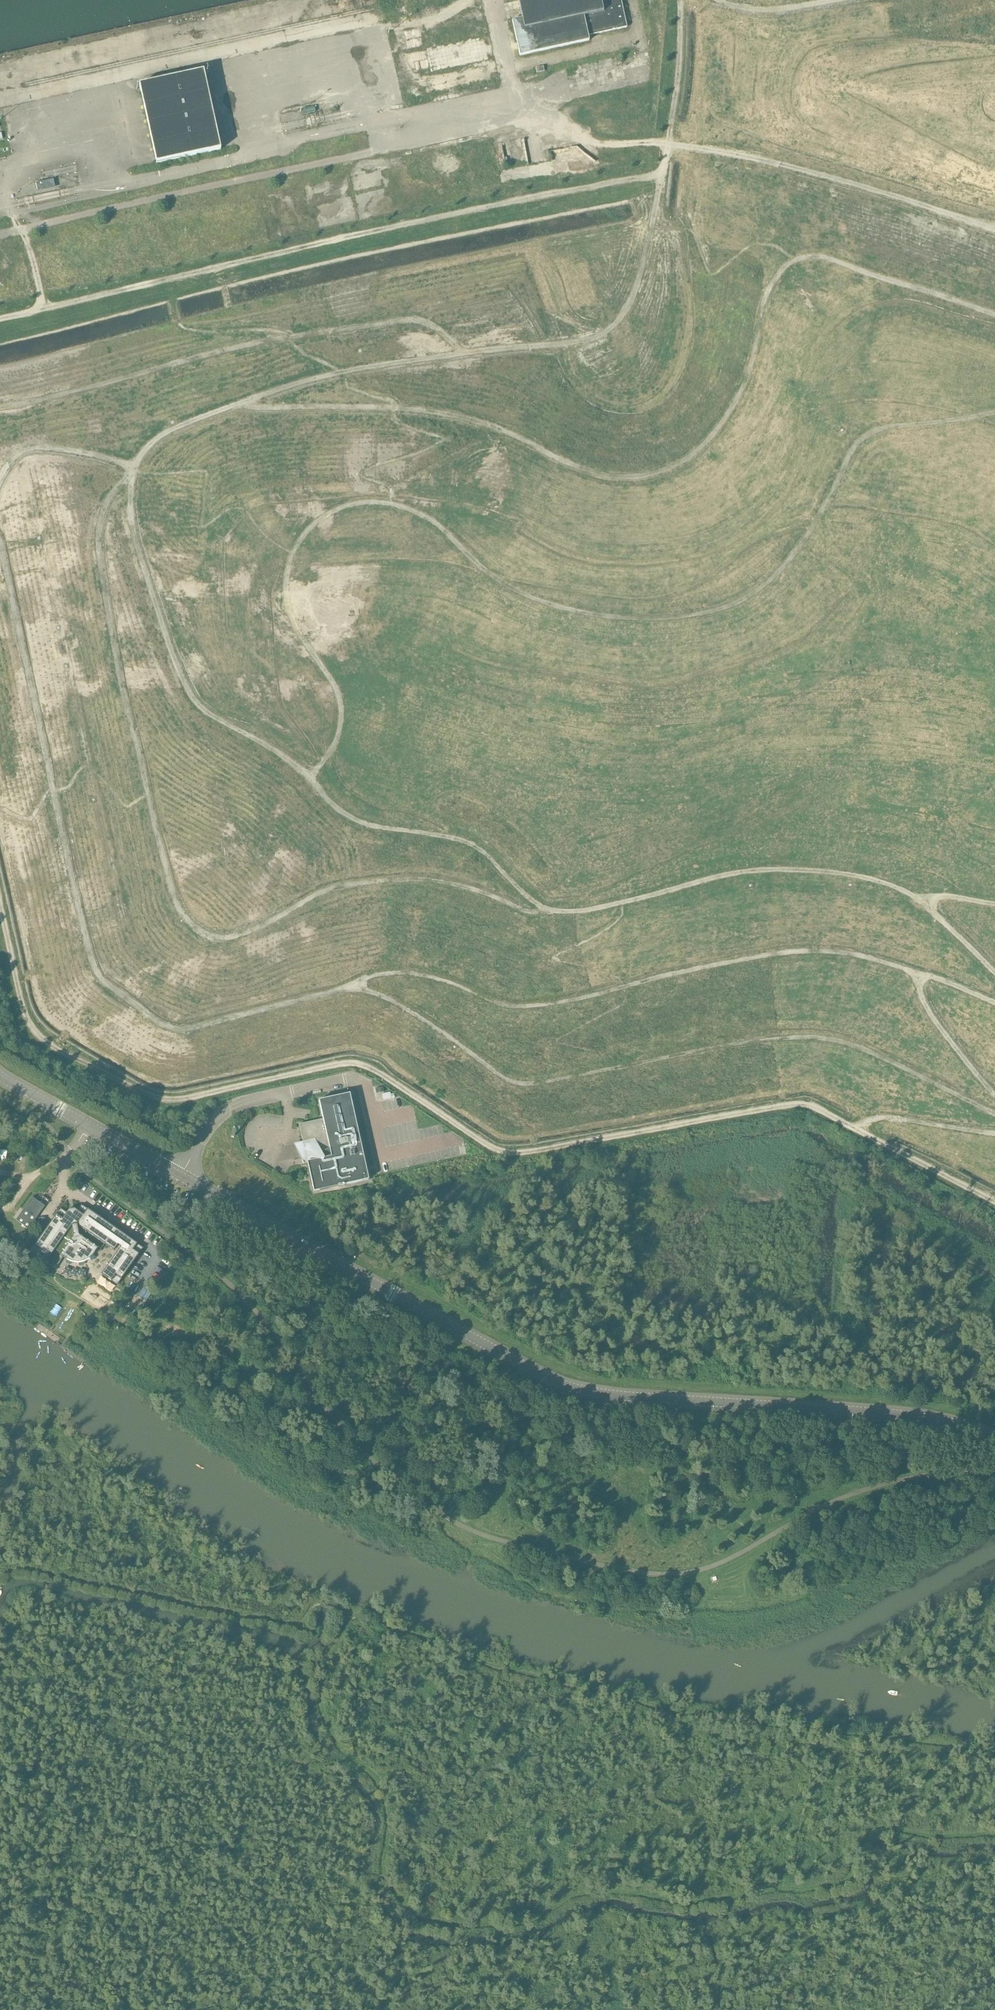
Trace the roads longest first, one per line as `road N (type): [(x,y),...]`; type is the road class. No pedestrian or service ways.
road 1 (track): [(650,233),(637,286),(601,334),(342,371),(171,429),(117,491),(97,544),(170,888),(183,917),(202,934),(250,932),(331,888),(406,877),(543,910)]
road 2 (track): [(0,543),(92,964),(151,1018),(186,1030),(356,988),(393,1001),(506,1079),(527,1084),(788,1037),(824,1037),(855,1044),(994,1117)]
road 3 (track): [(994,414),(866,436),(788,565),(739,601),(673,618),(593,615),(529,598),(482,568),(433,519),(389,502),(325,514),(293,552),(287,577),(293,624),(326,673),(342,722),(310,774)]
road 4 (tertiary): [(994,1438),(882,1412),(617,1396),(564,1385),(0,1075)]
road 5 (track): [(132,471),(139,544),(198,706),(310,774),(341,809),(375,828),(473,847),(543,910),(577,912),(775,869),(843,873),(928,899)]
road 6 (track): [(242,404),(426,409),(628,476),(678,467),(710,442),(749,377),(768,286),(794,260),(827,259),(994,316)]
road 7 (track): [(994,1001),(862,956),(817,950),(549,1004),(507,1006),(402,971),(364,978),(356,988)]
road 8 (track): [(994,232),(789,168),(533,121),(513,101)]
road 9 (track): [(0,408),(289,337),(393,321),(430,324),(465,355)]
road 10 (track): [(132,471),(38,450),(21,454),(0,480)]
road 11 (track): [(714,0),(750,10),(843,0)]

